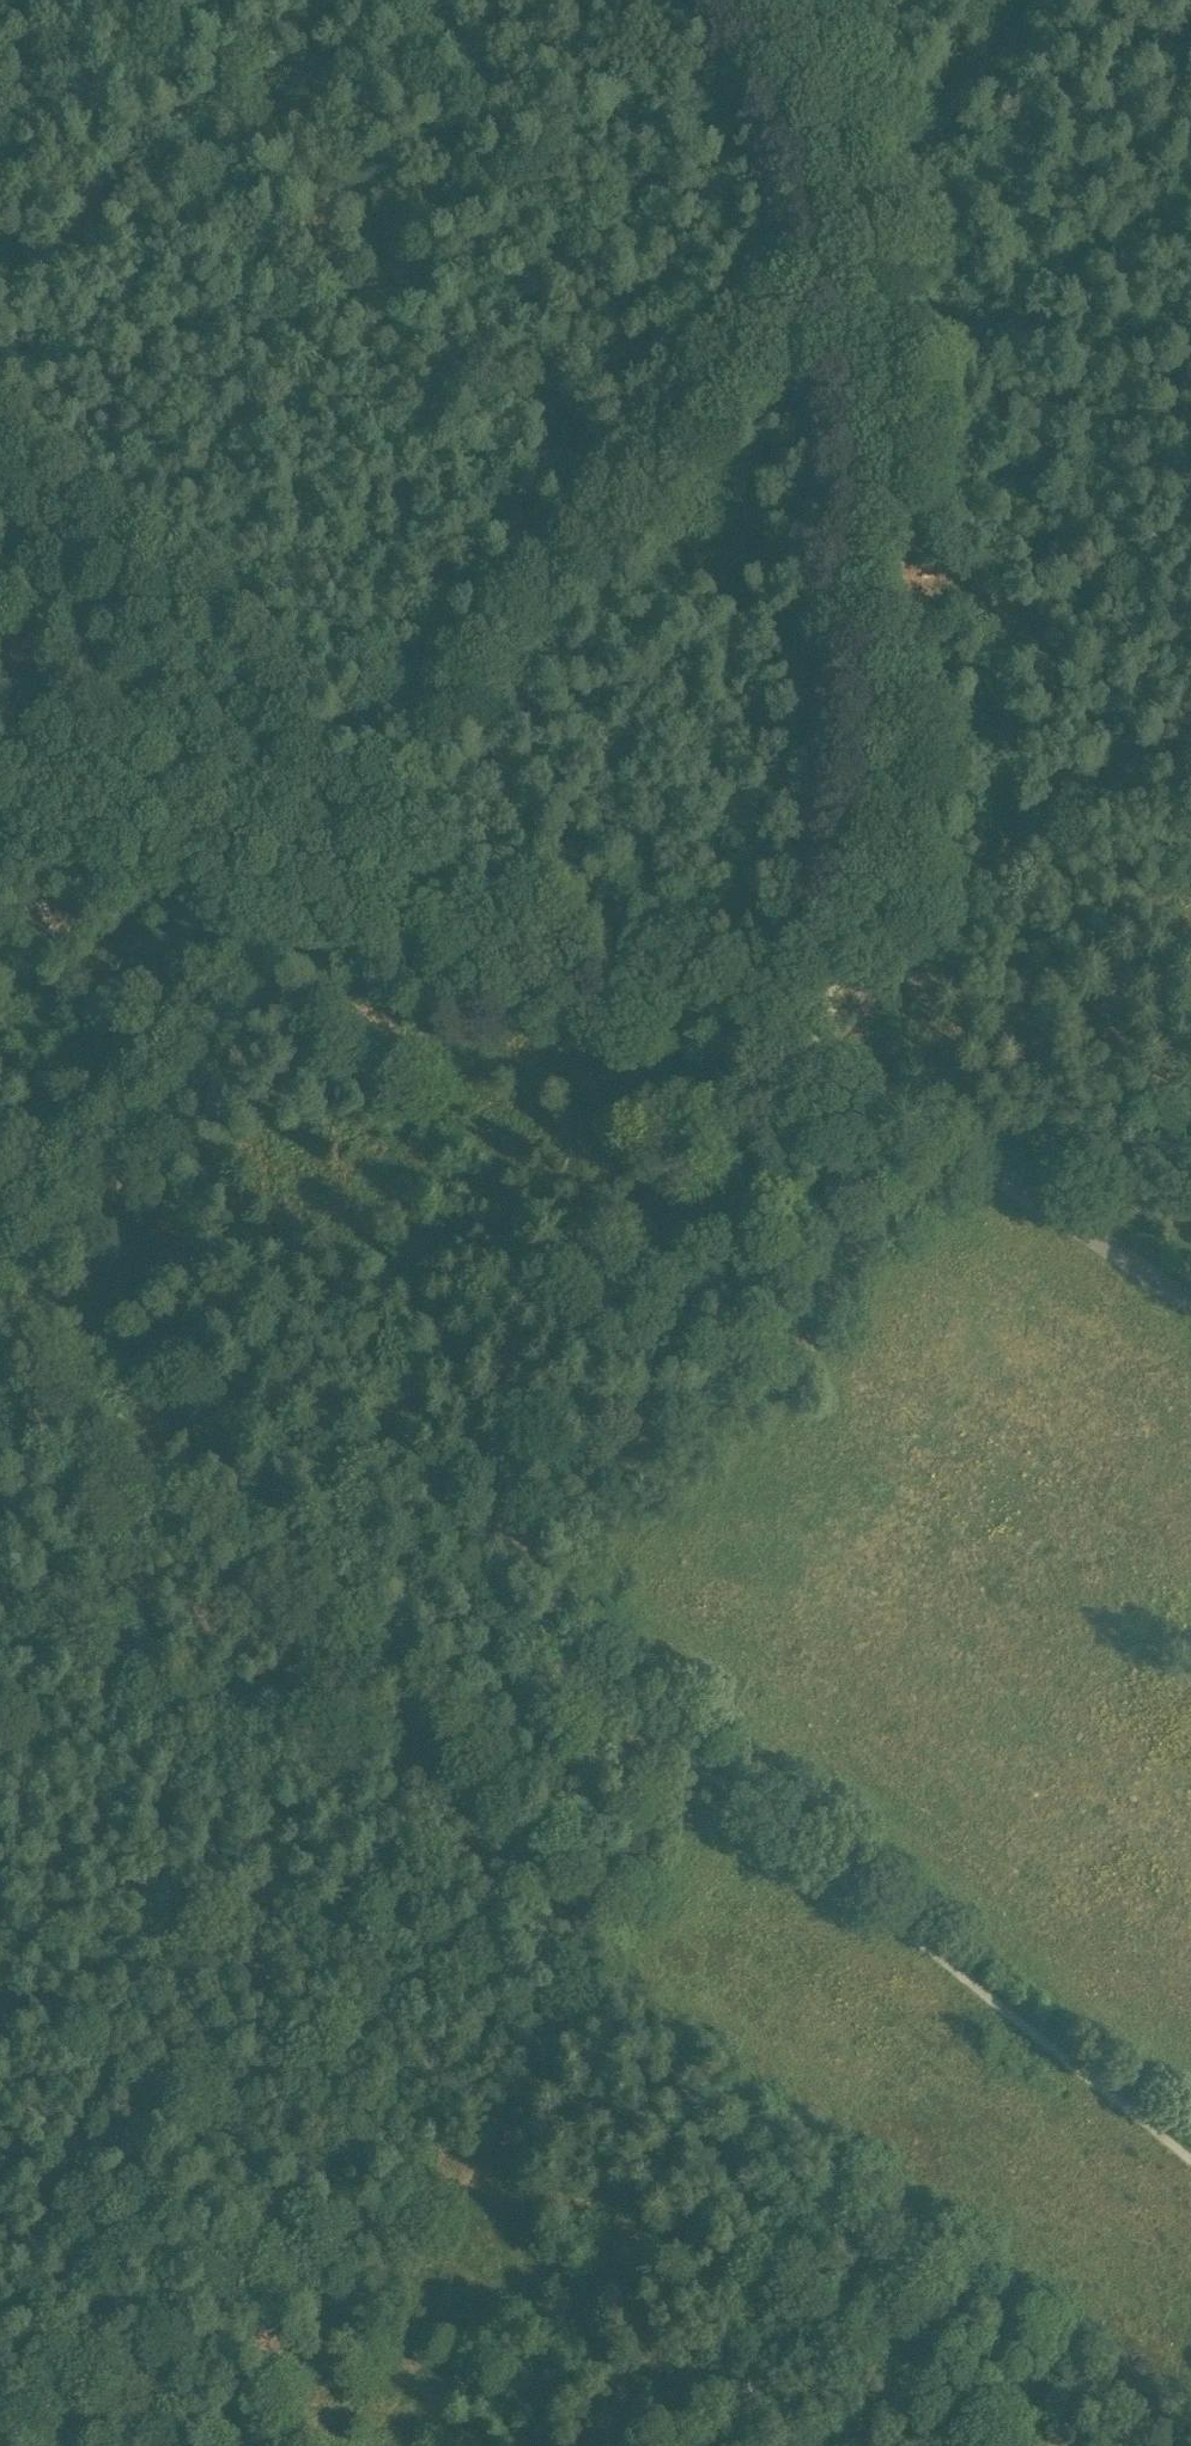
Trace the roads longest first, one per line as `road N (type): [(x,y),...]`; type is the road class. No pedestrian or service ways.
road 1 (unclassified): [(1190,1305),(982,1165),(778,1057),(131,808)]
road 2 (track): [(827,269),(854,431),(865,755),(854,900),(803,1069)]
road 3 (track): [(1039,0),(827,269)]
road 4 (track): [(743,0),(827,269)]
road 5 (unclassified): [(0,758),(131,808)]

